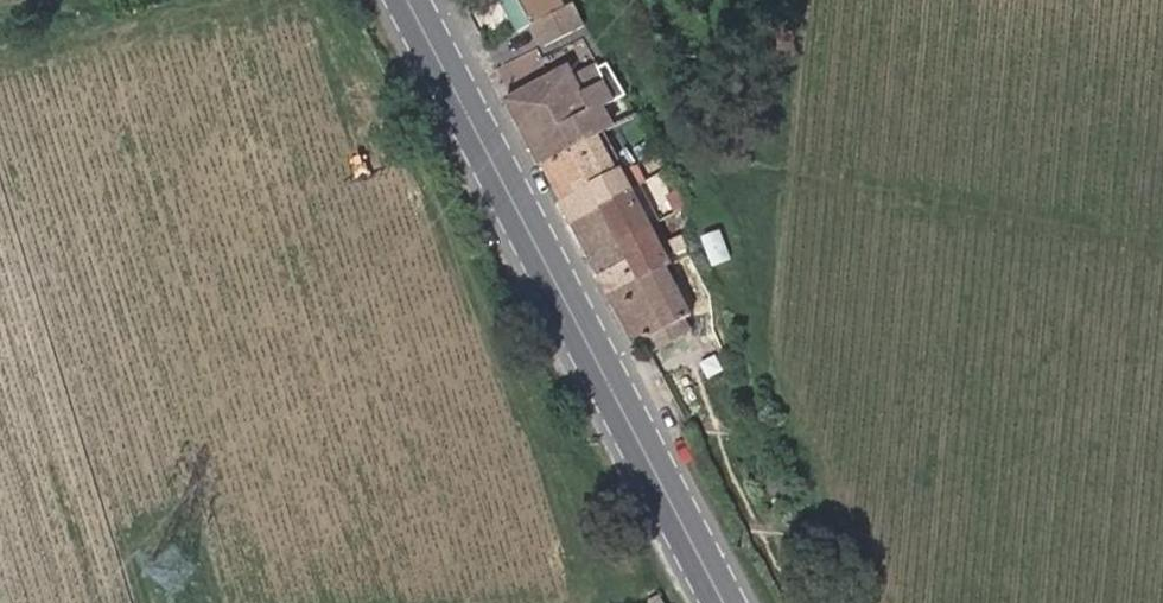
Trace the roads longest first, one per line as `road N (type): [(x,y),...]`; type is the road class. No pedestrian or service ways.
road 1 (primary): [(406,0),(723,602)]

